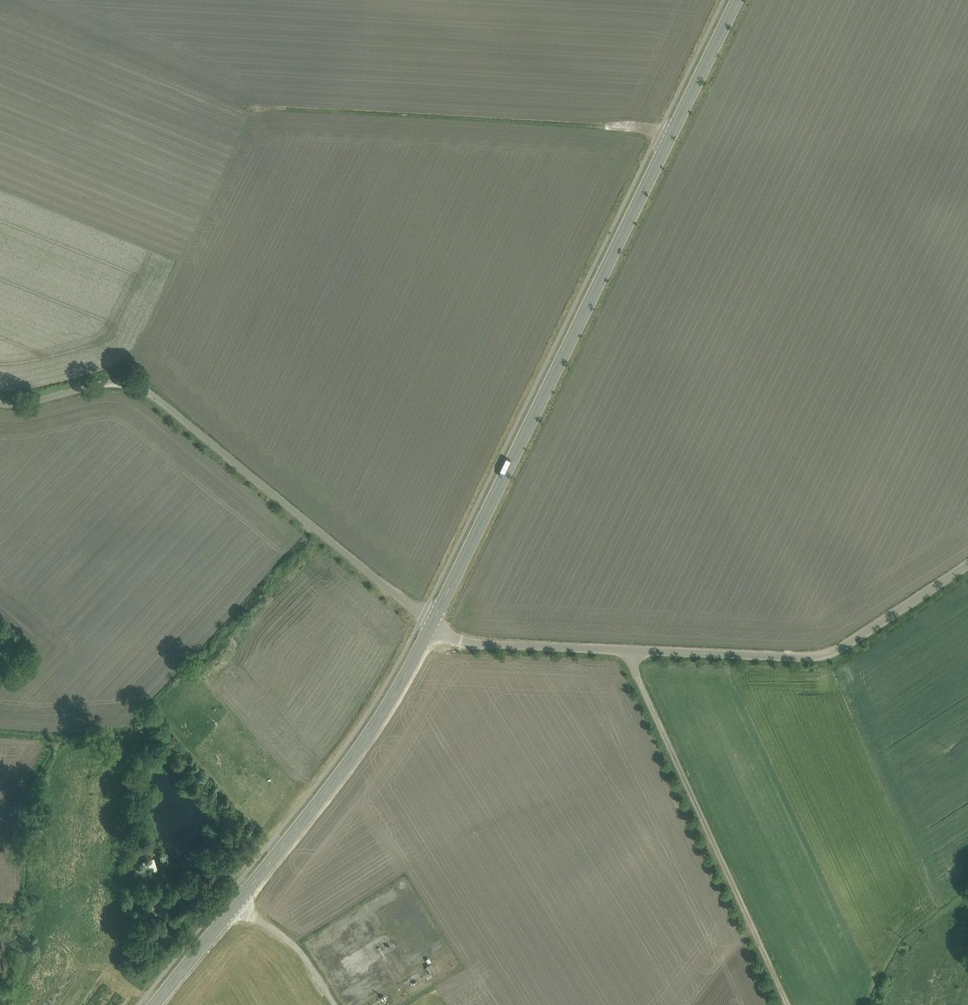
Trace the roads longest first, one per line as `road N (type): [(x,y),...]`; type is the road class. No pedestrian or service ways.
road 1 (tertiary): [(156,1004),(353,757),(408,671),(737,0)]
road 2 (track): [(628,651),(788,1004)]

